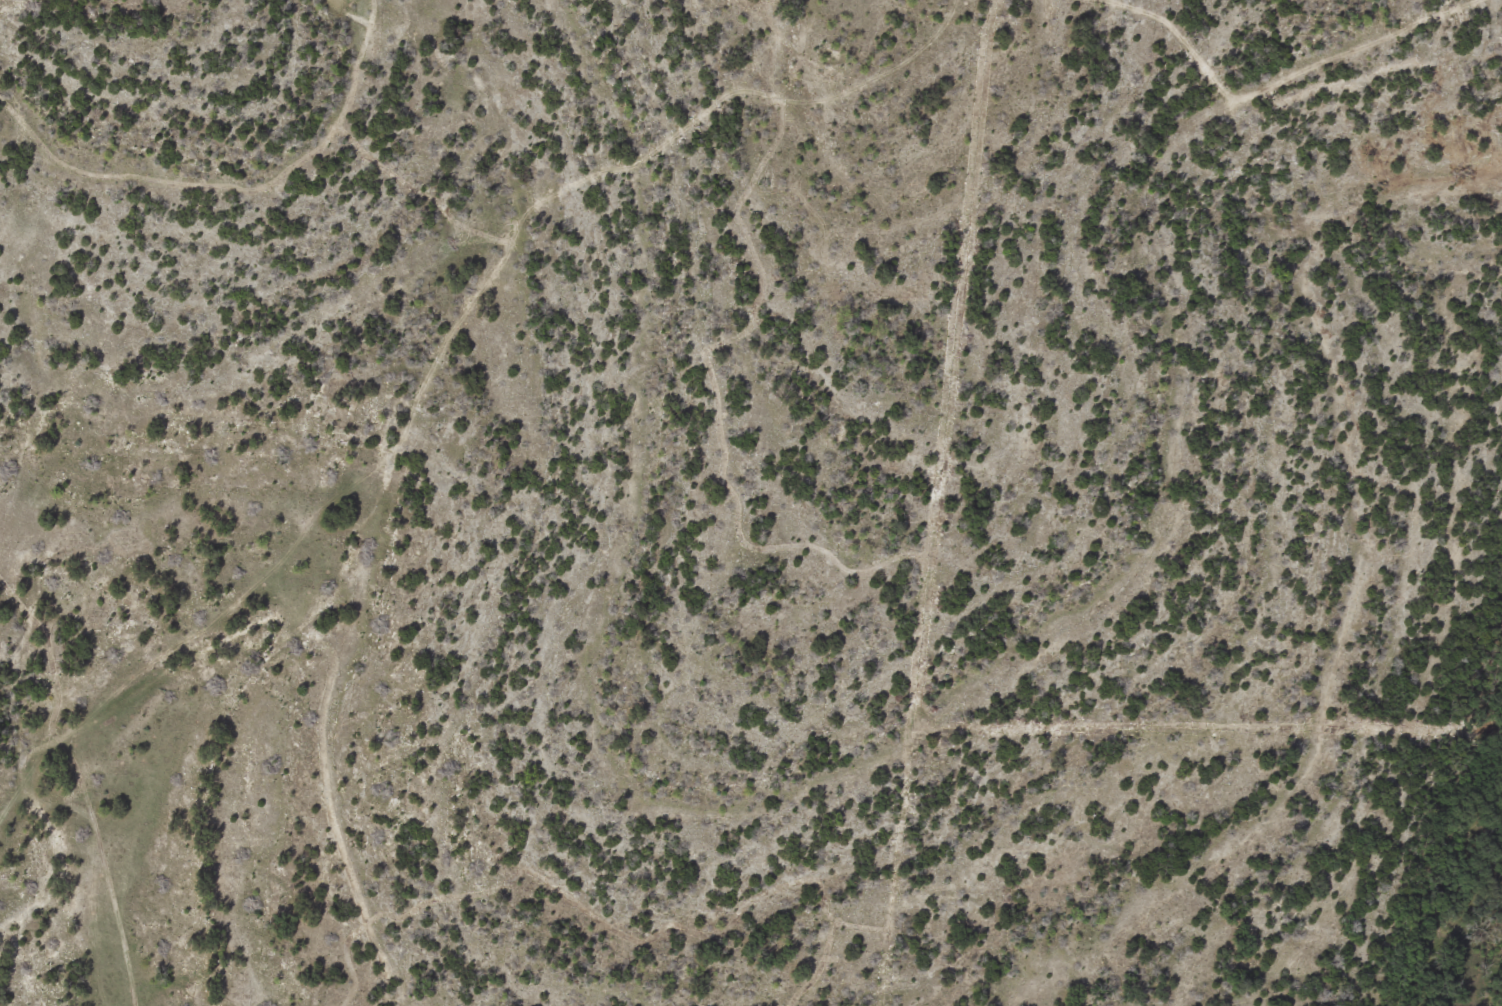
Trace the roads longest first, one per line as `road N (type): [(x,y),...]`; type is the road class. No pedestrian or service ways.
road 1 (residential): [(0,677),(14,622),(59,562),(187,473),(340,458),(415,398),(444,349),(454,284),(508,214),(756,65),(874,55),(979,0)]
road 2 (residential): [(1030,0),(1141,35),(1205,80),(1299,80),(1461,0)]

